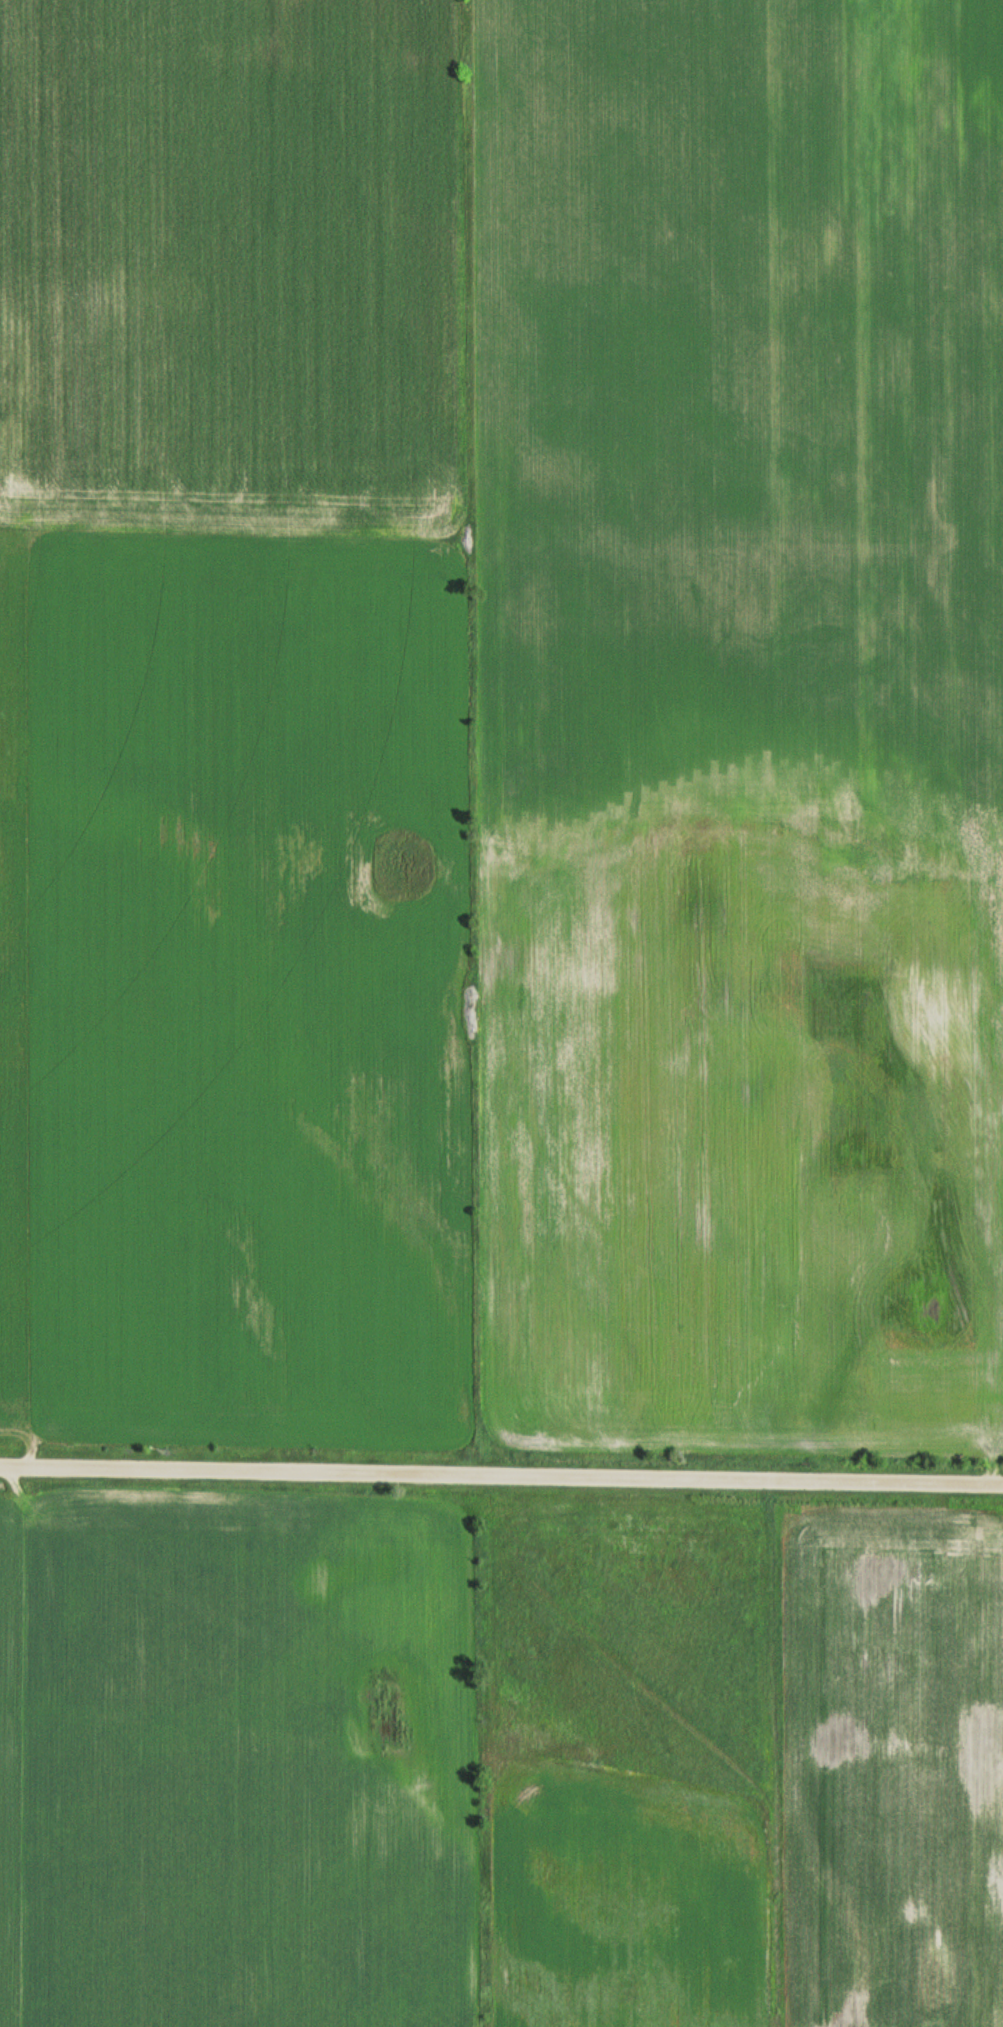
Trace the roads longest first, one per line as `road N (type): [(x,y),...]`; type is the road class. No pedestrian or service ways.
road 1 (residential): [(1002,1483),(0,1465)]

